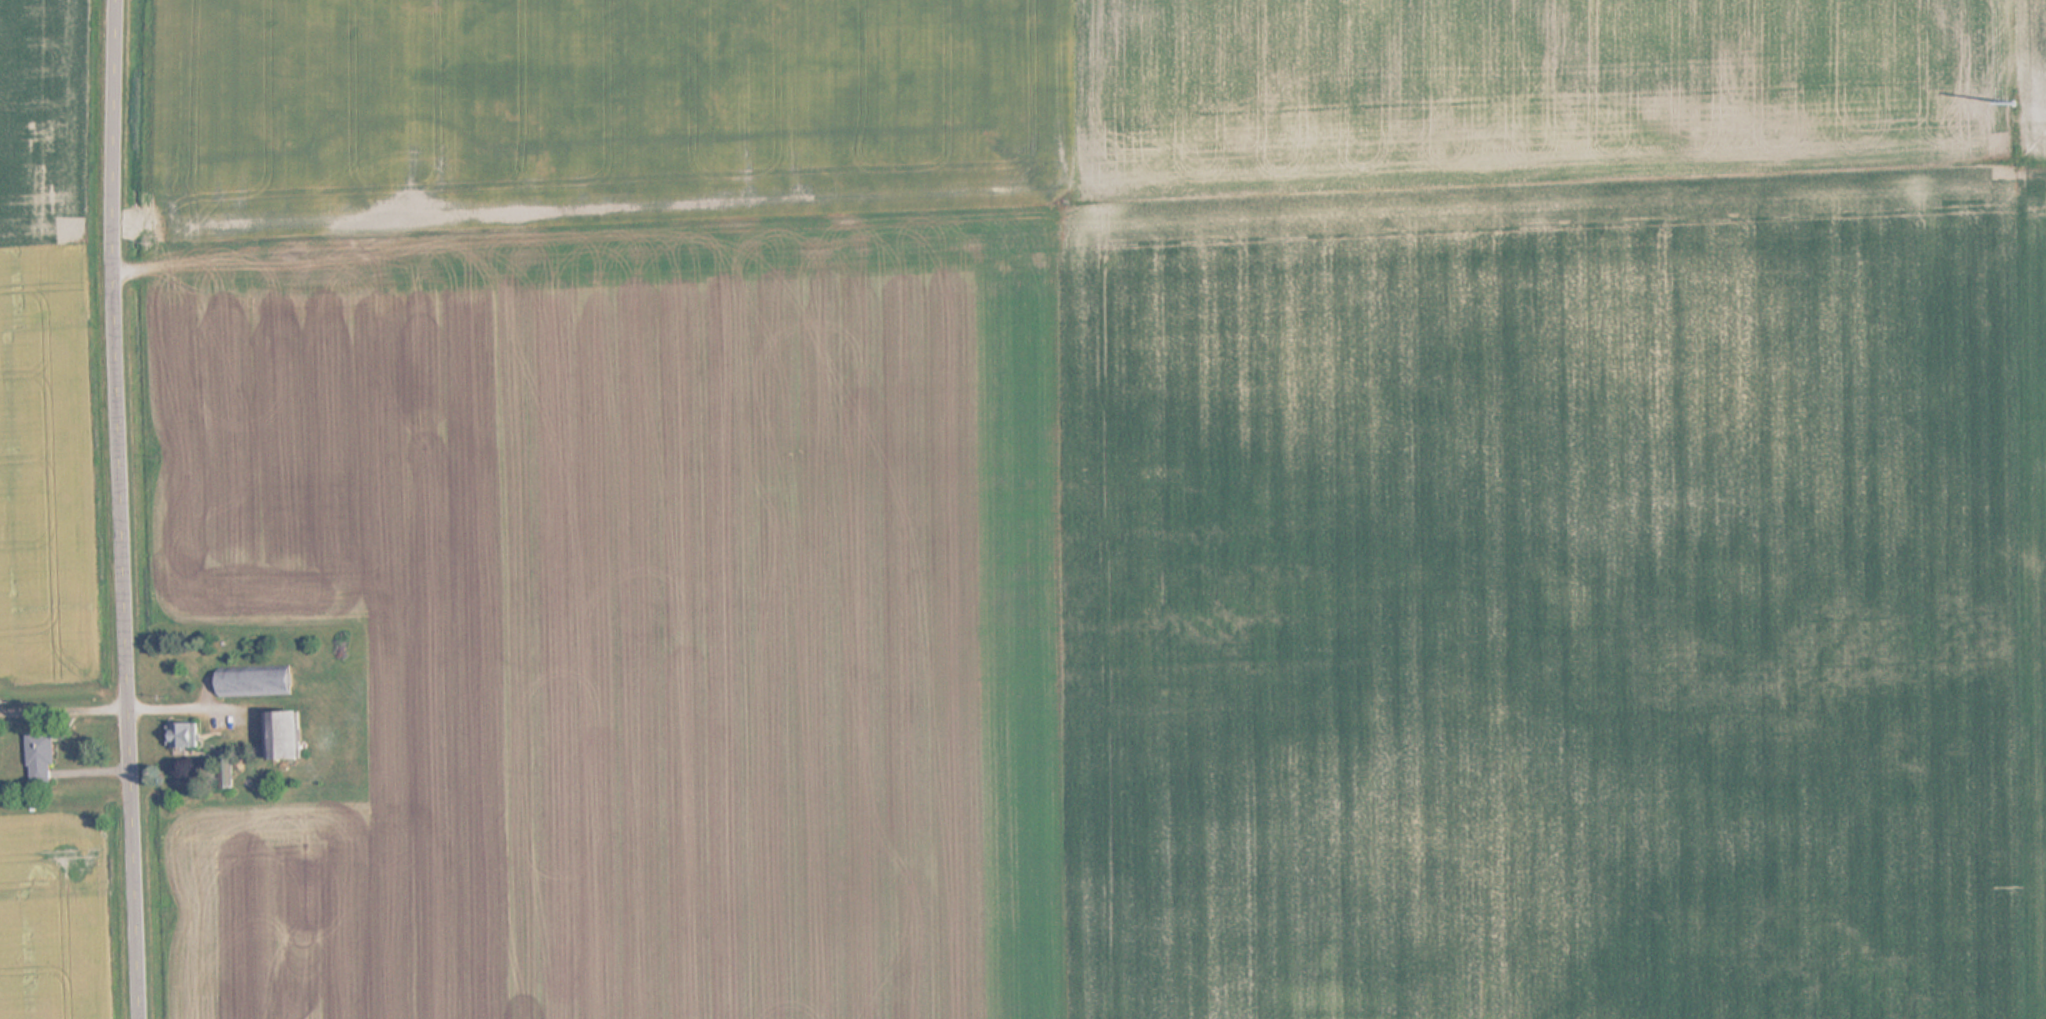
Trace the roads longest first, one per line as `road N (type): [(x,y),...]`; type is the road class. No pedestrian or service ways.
road 1 (residential): [(162,1018),(146,0)]

